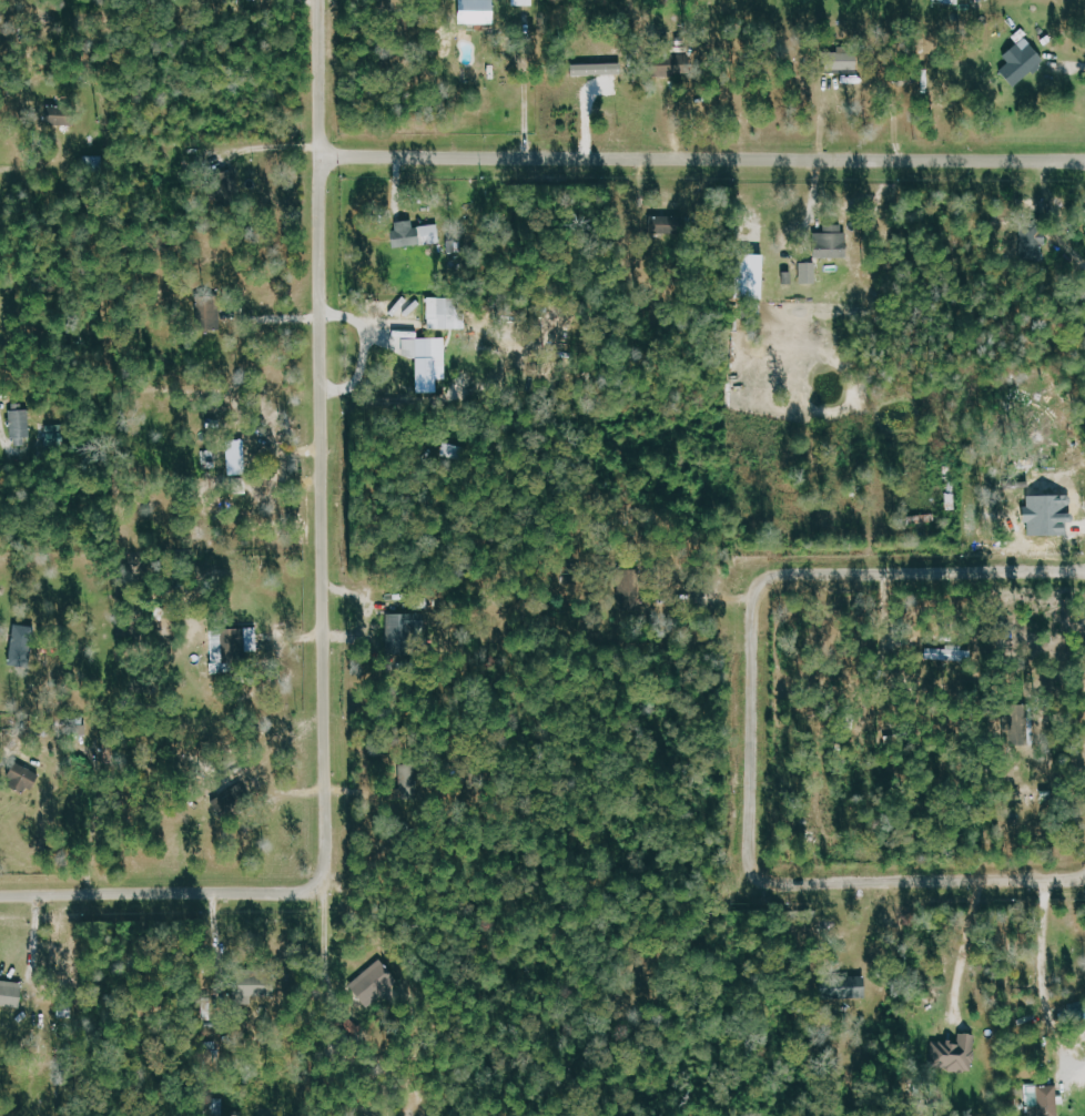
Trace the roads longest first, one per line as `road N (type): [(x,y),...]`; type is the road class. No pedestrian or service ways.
road 1 (residential): [(319,0),(325,875),(301,896),(0,898)]
road 2 (residential): [(1084,879),(779,887),(756,871),(752,858),(756,613),(768,580),(780,574),(1084,573)]
road 3 (residential): [(1084,163),(321,159)]

